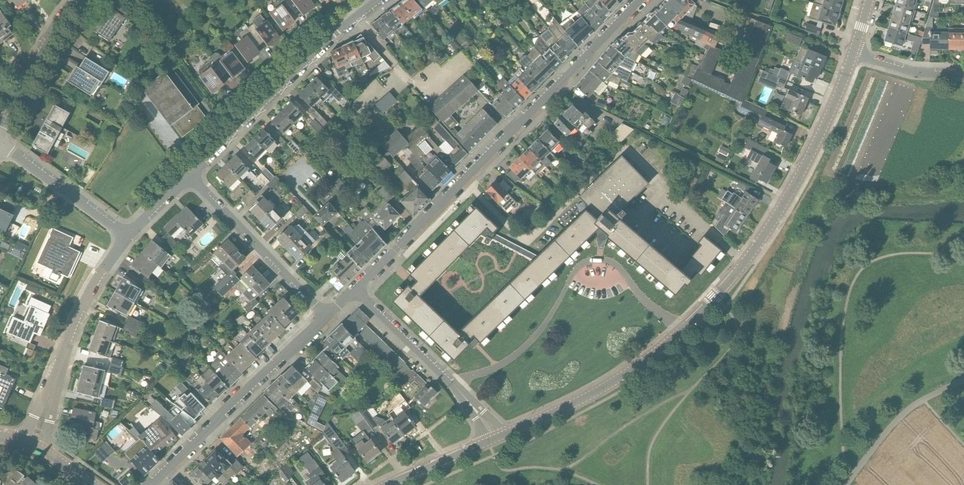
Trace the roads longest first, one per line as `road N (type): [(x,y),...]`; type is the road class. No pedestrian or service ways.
road 1 (secondary): [(498,437),(614,381),(715,298),(785,201),(853,53)]
road 2 (residential): [(356,289),(639,0)]
road 3 (residential): [(377,0),(189,175)]
road 4 (residential): [(151,484),(328,315)]
road 5 (residential): [(128,237),(82,311),(33,445)]
road 6 (residential): [(498,437),(356,289)]
road 7 (residential): [(328,315),(189,175)]
road 8 (residential): [(128,237),(0,140)]
road 9 (residential): [(0,140),(76,0)]
road 10 (unclassified): [(847,484),(907,411),(963,380)]

